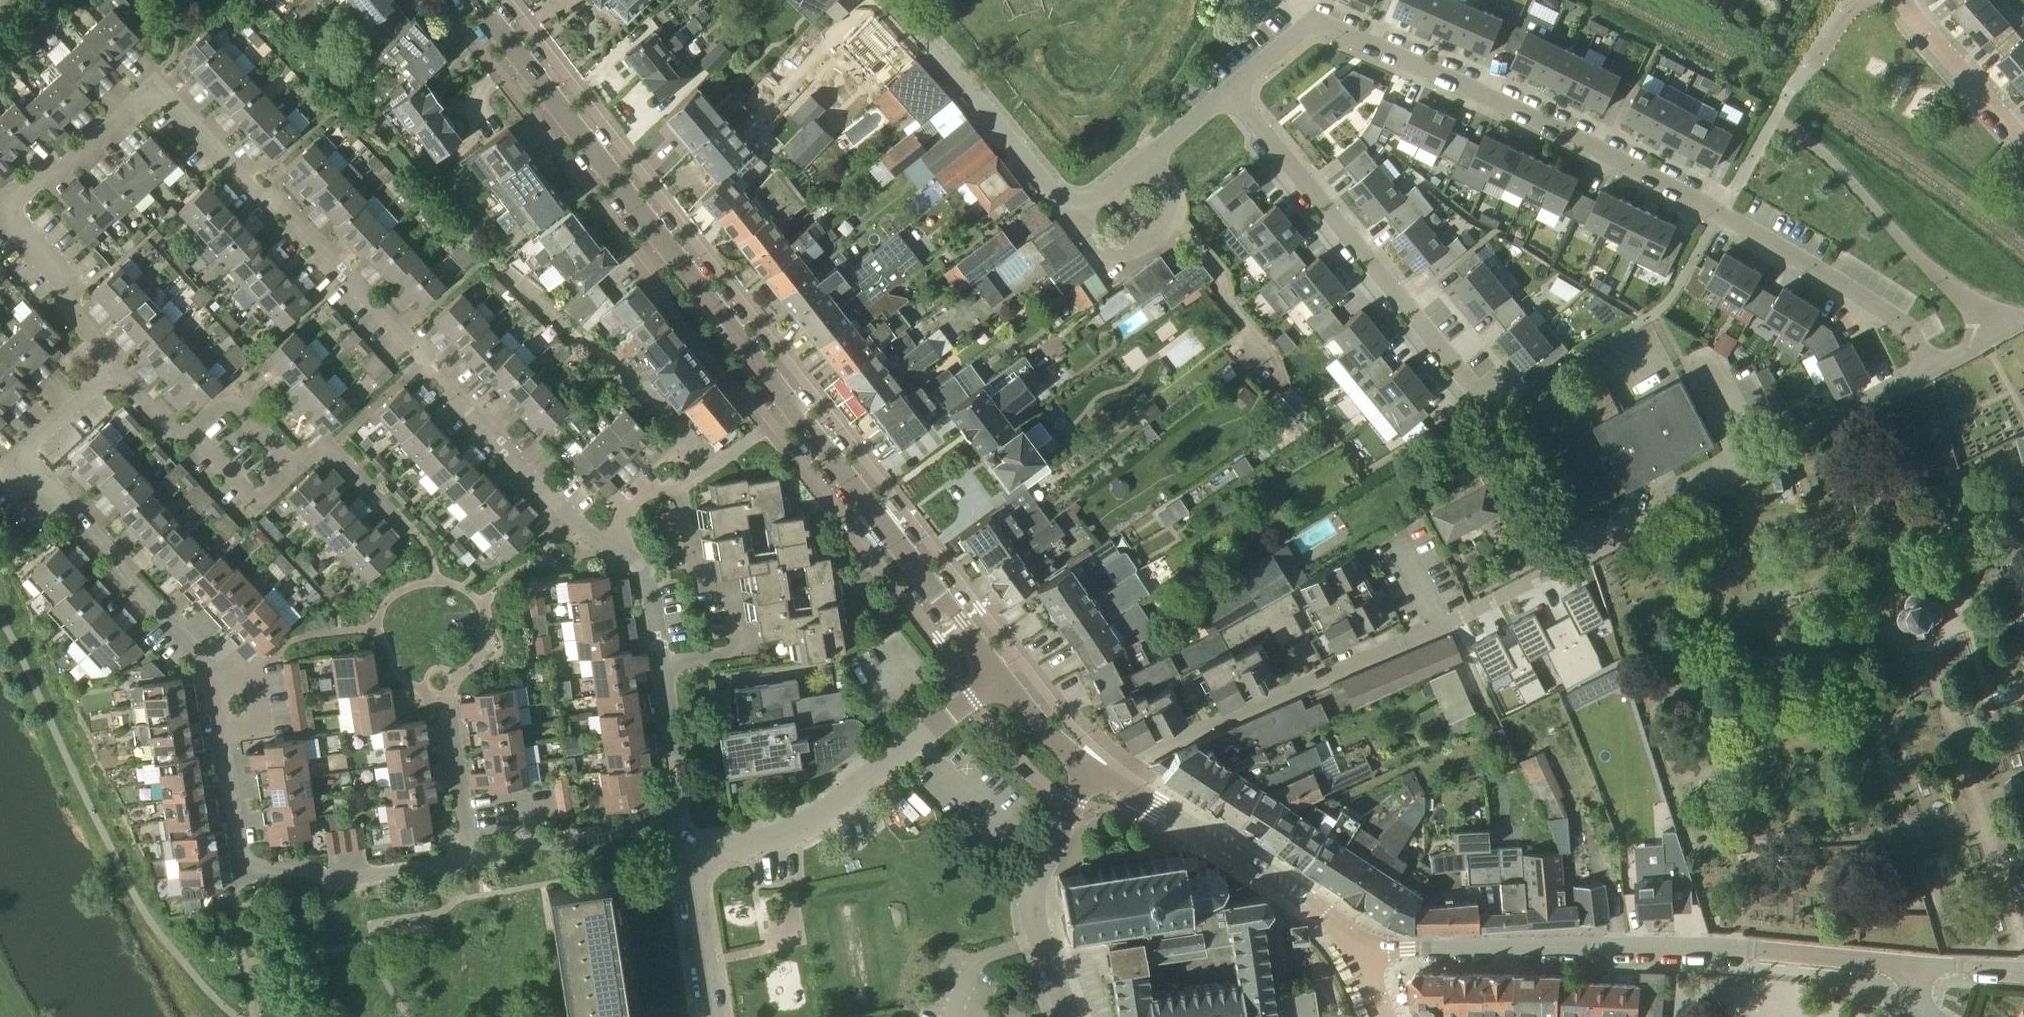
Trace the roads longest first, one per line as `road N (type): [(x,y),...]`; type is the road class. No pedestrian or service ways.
road 1 (residential): [(1933,368),(1915,335),(1892,316),(1721,215),(1574,137),(1331,28),(1309,28),(1230,90)]
road 2 (residential): [(242,860),(215,674),(21,460),(117,371)]
road 3 (residential): [(1905,968),(1731,951),(1541,948),(1362,957)]
road 4 (residential): [(405,337),(158,95),(144,97),(10,211)]
road 5 (tertiary): [(796,413),(478,0)]
road 6 (residential): [(1230,90),(1492,409)]
road 7 (residential): [(796,413),(712,472),(488,261)]
road 8 (residential): [(1100,778),(1451,626)]
road 9 (residential): [(698,857),(805,829),(992,672)]
road 10 (residential): [(1451,626),(1741,473)]
road 11 (tertiary): [(992,672),(796,413)]
road 12 (tertiary): [(1362,957),(1339,926),(1278,879),(1100,778)]
road 13 (residential): [(673,821),(683,796),(650,587),(635,567),(596,545)]
road 14 (residential): [(1071,214),(878,0)]
road 15 (residential): [(596,545),(565,523),(405,337)]
road 16 (residential): [(1998,323),(1921,262),(1808,140)]
road 17 (residential): [(1067,1016),(1040,947),(1037,899),(1045,863),(1100,778)]
road 18 (residential): [(242,860),(255,870),(358,873),(467,855)]
road 19 (residential): [(1741,473),(1933,368)]
road 20 (residential): [(467,855),(673,821)]
road 21 (residential): [(117,371),(69,314),(64,280),(14,227),(10,211)]
road 22 (residential): [(1071,214),(1100,248),(1141,248),(1171,222),(1173,208),(1144,164)]
road 23 (residential): [(2023,143),(1905,0)]
road 24 (residential): [(712,1016),(690,881),(698,857)]
road 25 (residential): [(304,456),(243,395),(192,447)]
road 26 (residential): [(467,855),(446,705)]
road 27 (tertiary): [(1100,778),(992,672)]
road 28 (residential): [(304,456),(262,494),(246,494),(192,447)]
road 29 (residential): [(1673,350),(1741,473)]
road 30 (residential): [(408,521),(327,448),(315,445),(304,456)]

